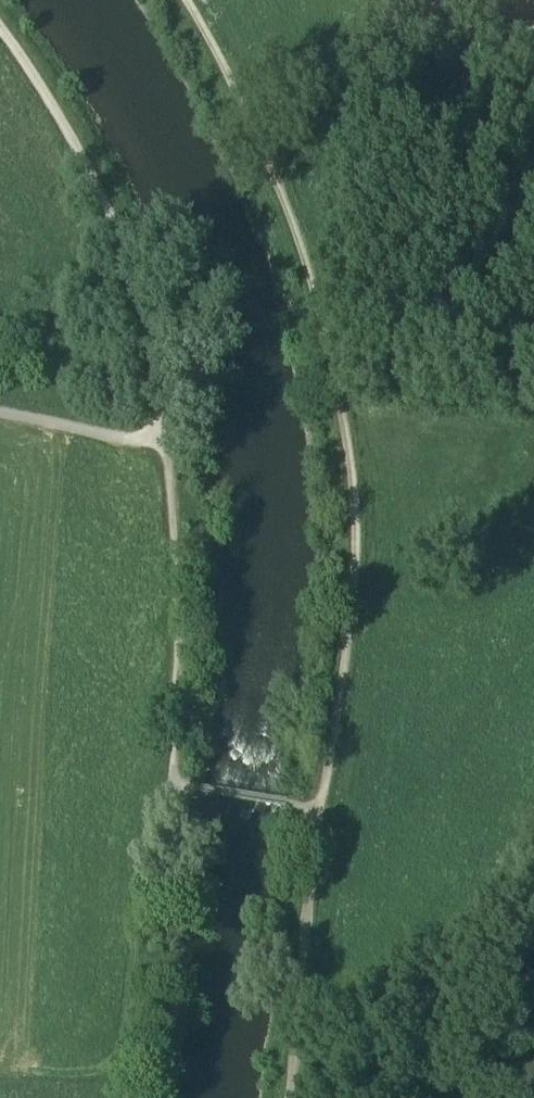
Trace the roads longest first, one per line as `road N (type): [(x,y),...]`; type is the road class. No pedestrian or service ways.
road 1 (track): [(337,815),(370,621),(376,520),(345,335),(268,131),(193,0)]
road 2 (track): [(0,8),(118,207),(178,384),(186,447)]
road 3 (track): [(186,447),(197,621),(190,797)]
road 4 (track): [(337,815),(307,1097)]
road 5 (track): [(186,447),(0,418)]
road 6 (track): [(533,30),(511,37),(453,32),(388,0)]

